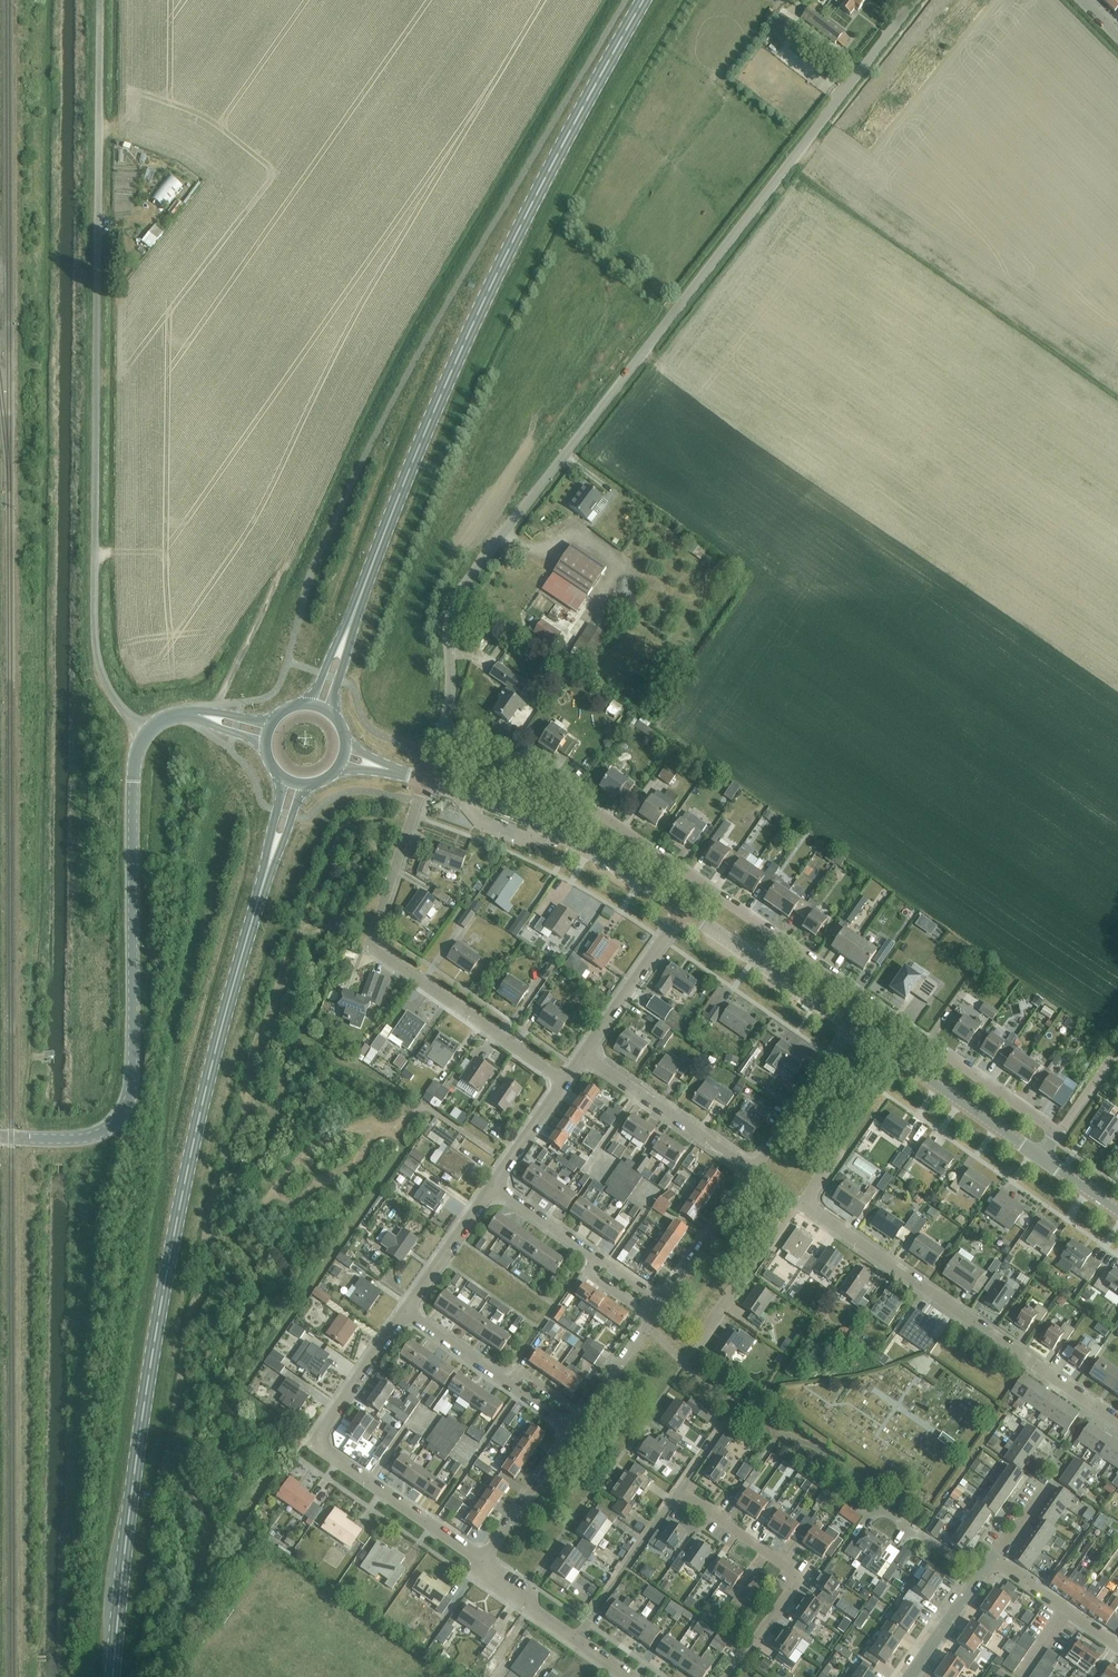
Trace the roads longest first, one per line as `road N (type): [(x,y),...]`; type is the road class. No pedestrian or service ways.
road 1 (residential): [(444,730),(452,617),(463,585),(914,0)]
road 2 (primary): [(114,1676),(147,1400),(196,1143),(263,882)]
road 3 (unclassified): [(143,729),(116,705),(94,655),(97,0)]
road 4 (residential): [(1060,1131),(537,769),(444,730)]
road 5 (primary): [(350,626),(510,248),(644,0)]
road 6 (unclassified): [(0,1137),(97,1132),(126,1103),(134,1079),(133,759),(143,729)]
road 7 (residential): [(564,1083),(375,948),(425,783)]
road 8 (residential): [(1117,1423),(805,1205)]
road 9 (residential): [(483,1562),(321,1444),(405,1313)]
road 10 (track): [(167,1676),(210,1562),(212,1524),(188,1473),(196,1444),(226,1411)]
road 11 (residential): [(684,912),(559,833),(425,783)]
road 12 (residential): [(726,1676),(797,1577),(679,1492)]
road 13 (residential): [(1042,1158),(853,1030)]
road 14 (residential): [(753,1172),(584,1054)]
road 15 (residential): [(853,1030),(684,912)]
road 16 (residential): [(577,1640),(679,1492)]
road 17 (residential): [(698,1346),(805,1205)]
road 18 (residential): [(584,1054),(684,912)]
road 19 (residential): [(483,1562),(573,1430)]
road 20 (residential): [(661,1302),(753,1172)]
road 21 (residential): [(405,1313),(492,1186)]
road 22 (residential): [(1117,1645),(993,1557)]
road 23 (residential): [(509,1385),(405,1313)]
road 24 (residential): [(492,1186),(564,1083)]
road 25 (residential): [(910,1676),(981,1574)]
road 26 (residential): [(577,1640),(489,1576),(483,1562)]
road 27 (residential): [(594,1256),(492,1186)]
road 28 (residential): [(584,1415),(652,1316)]

